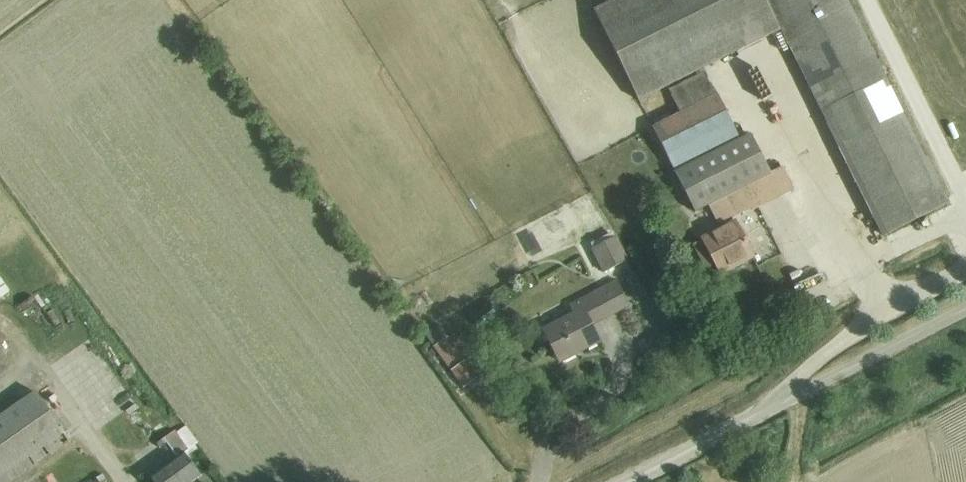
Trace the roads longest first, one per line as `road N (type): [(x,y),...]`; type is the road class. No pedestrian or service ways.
road 1 (unclassified): [(632,481),(965,310)]

